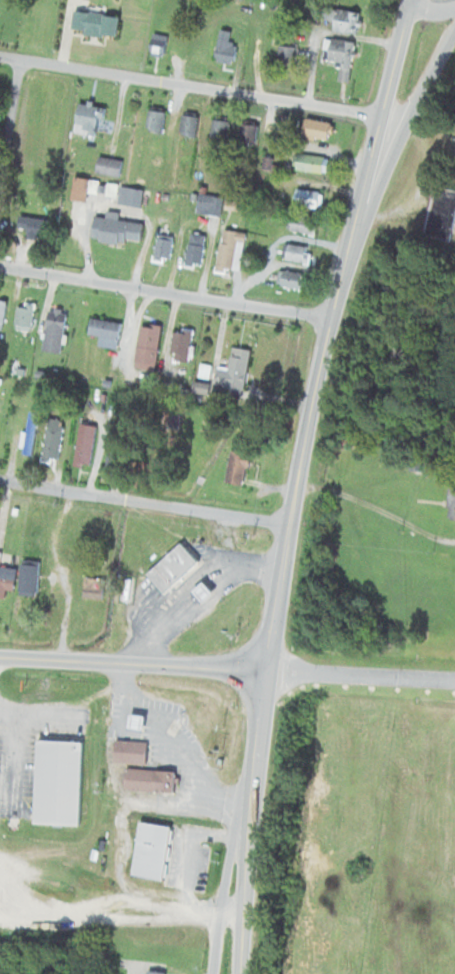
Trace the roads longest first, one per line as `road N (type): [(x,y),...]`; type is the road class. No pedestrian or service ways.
road 1 (primary): [(241,973),(260,706),(291,525),(411,0)]
road 2 (residential): [(0,56),(382,116)]
road 3 (residential): [(333,316),(0,267)]
road 4 (residential): [(291,525),(0,480)]
road 5 (secondary): [(267,672),(0,657)]
road 6 (secondary): [(352,240),(454,33)]
road 7 (residential): [(213,973),(253,770)]
road 8 (residential): [(267,672),(454,681)]
road 9 (residential): [(0,184),(20,59)]

